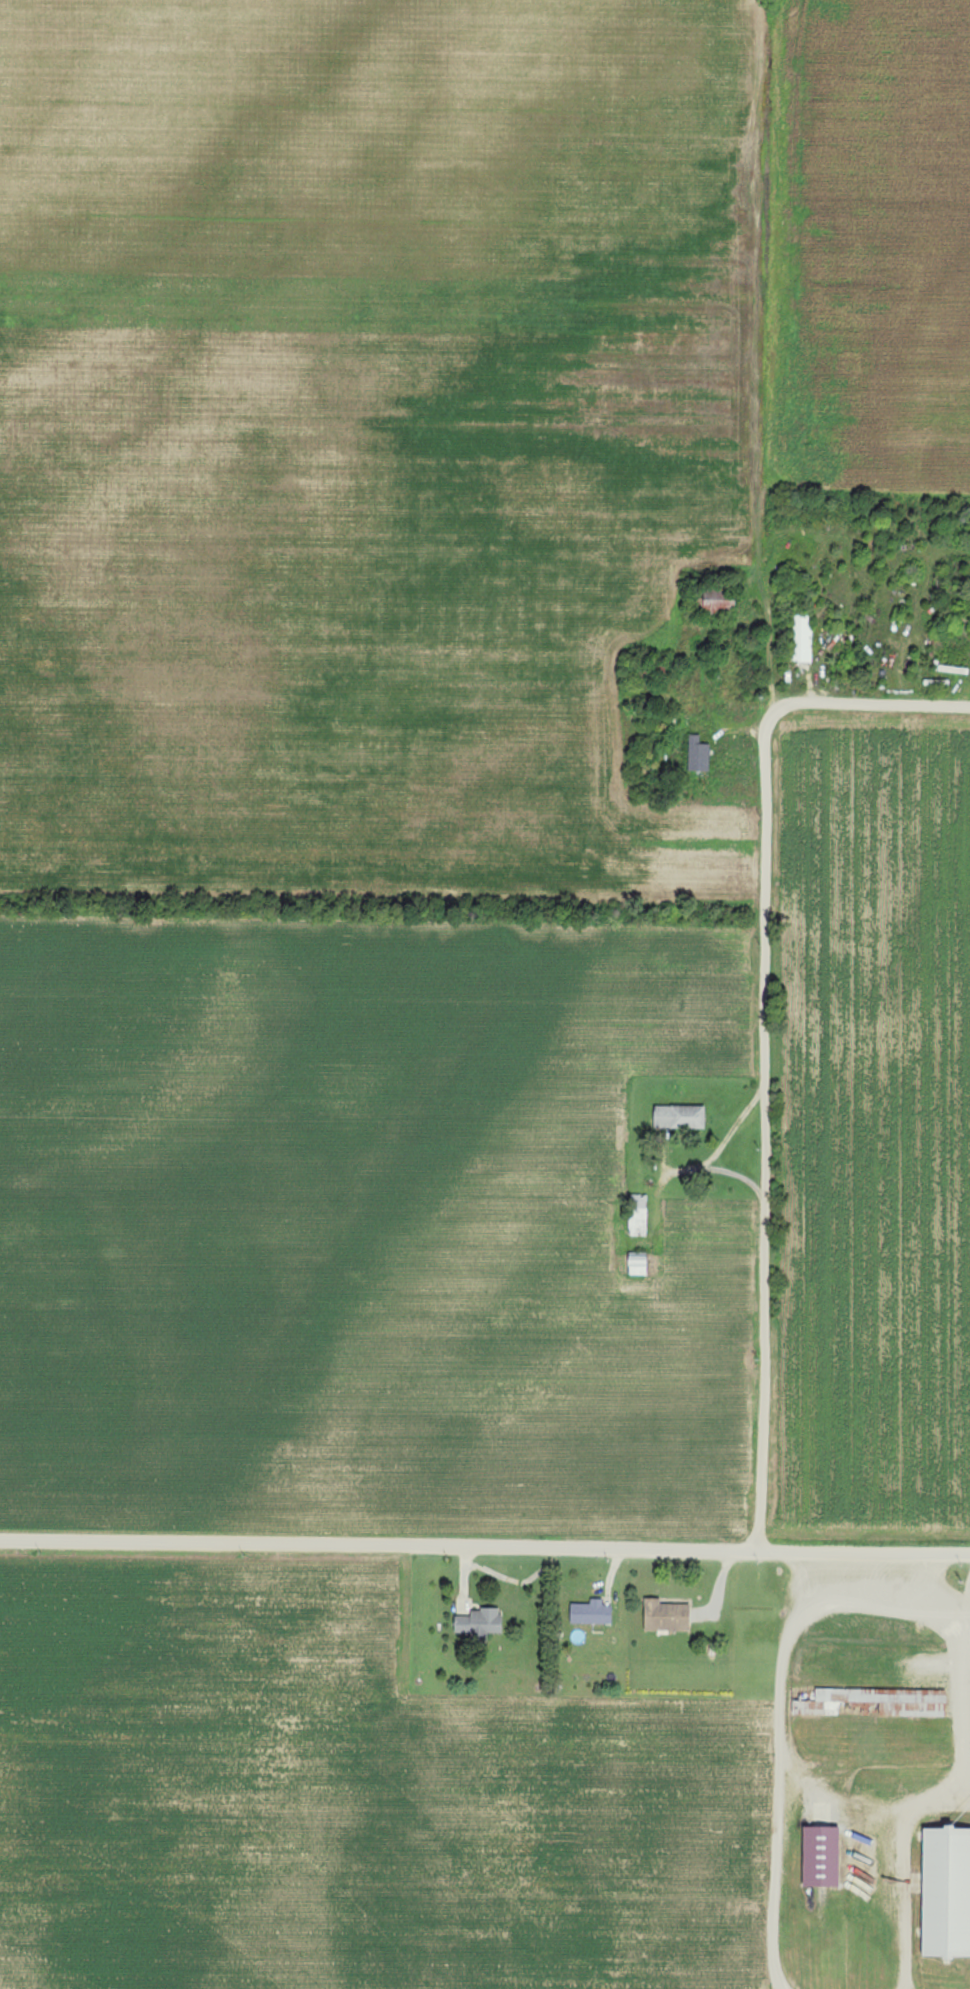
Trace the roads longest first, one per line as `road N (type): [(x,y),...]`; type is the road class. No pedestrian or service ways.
road 1 (residential): [(969,707),(780,701),(770,716),(759,1550)]
road 2 (residential): [(969,1553),(0,1539)]
road 3 (residential): [(812,1551),(794,1594),(784,1694),(774,1988)]
road 4 (residential): [(907,1988),(907,1822),(967,1776),(969,1708)]

